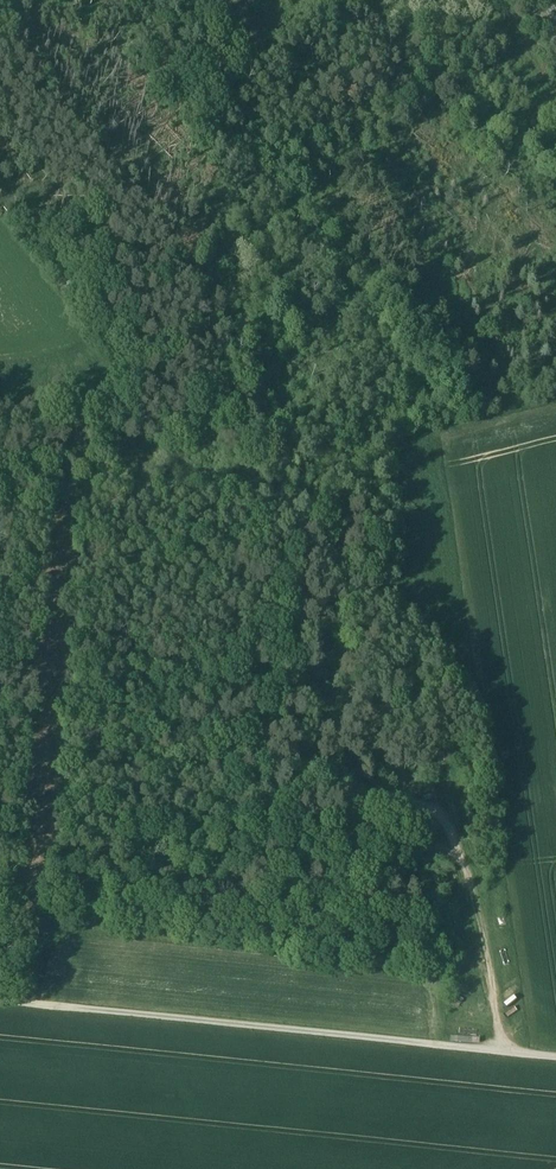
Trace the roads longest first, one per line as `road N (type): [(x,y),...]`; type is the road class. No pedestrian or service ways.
road 1 (track): [(555,1064),(0,1007)]

